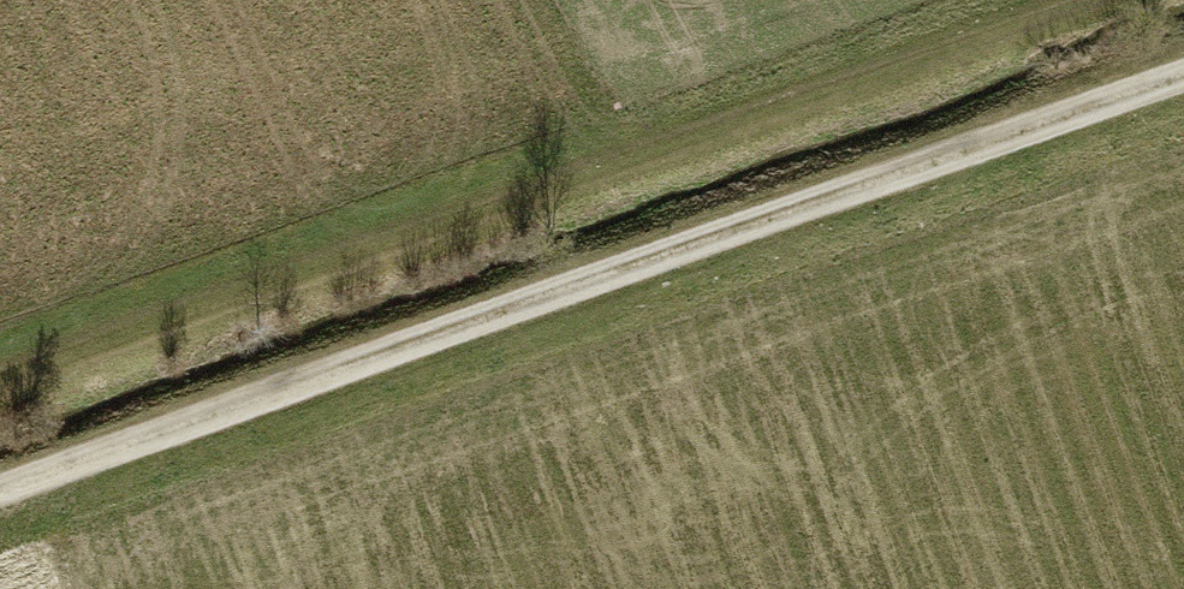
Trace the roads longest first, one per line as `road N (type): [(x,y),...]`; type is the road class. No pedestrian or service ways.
road 1 (track): [(0,475),(723,217),(1183,63)]
road 2 (track): [(0,365),(1061,0)]

